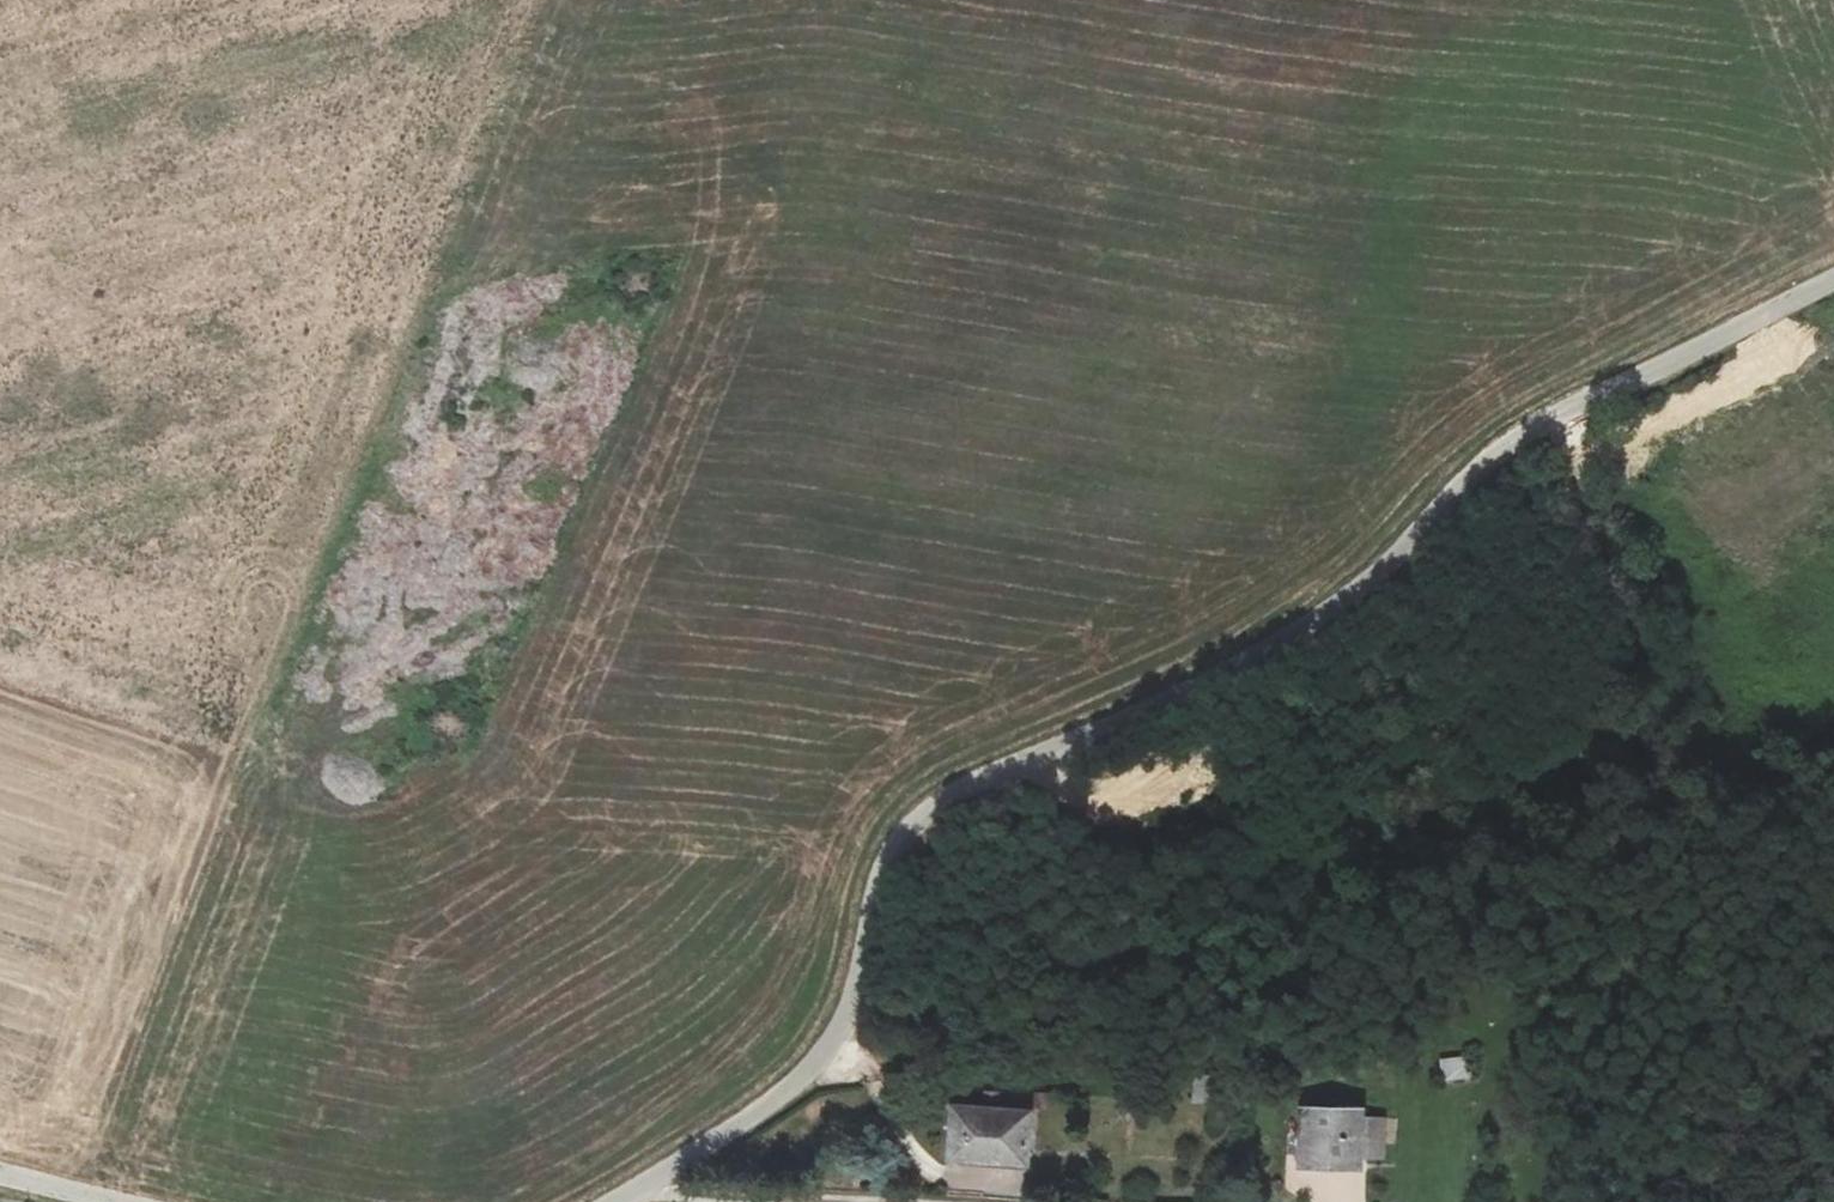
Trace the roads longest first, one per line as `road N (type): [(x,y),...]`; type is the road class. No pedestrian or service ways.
road 1 (unclassified): [(613,1201),(762,1111),(820,1061),(843,1029),(878,885),(934,805),(1303,630),(1364,590),(1505,446),(1833,278)]
road 2 (track): [(643,1186),(776,1201)]
road 3 (unclassified): [(0,1173),(119,1201)]

